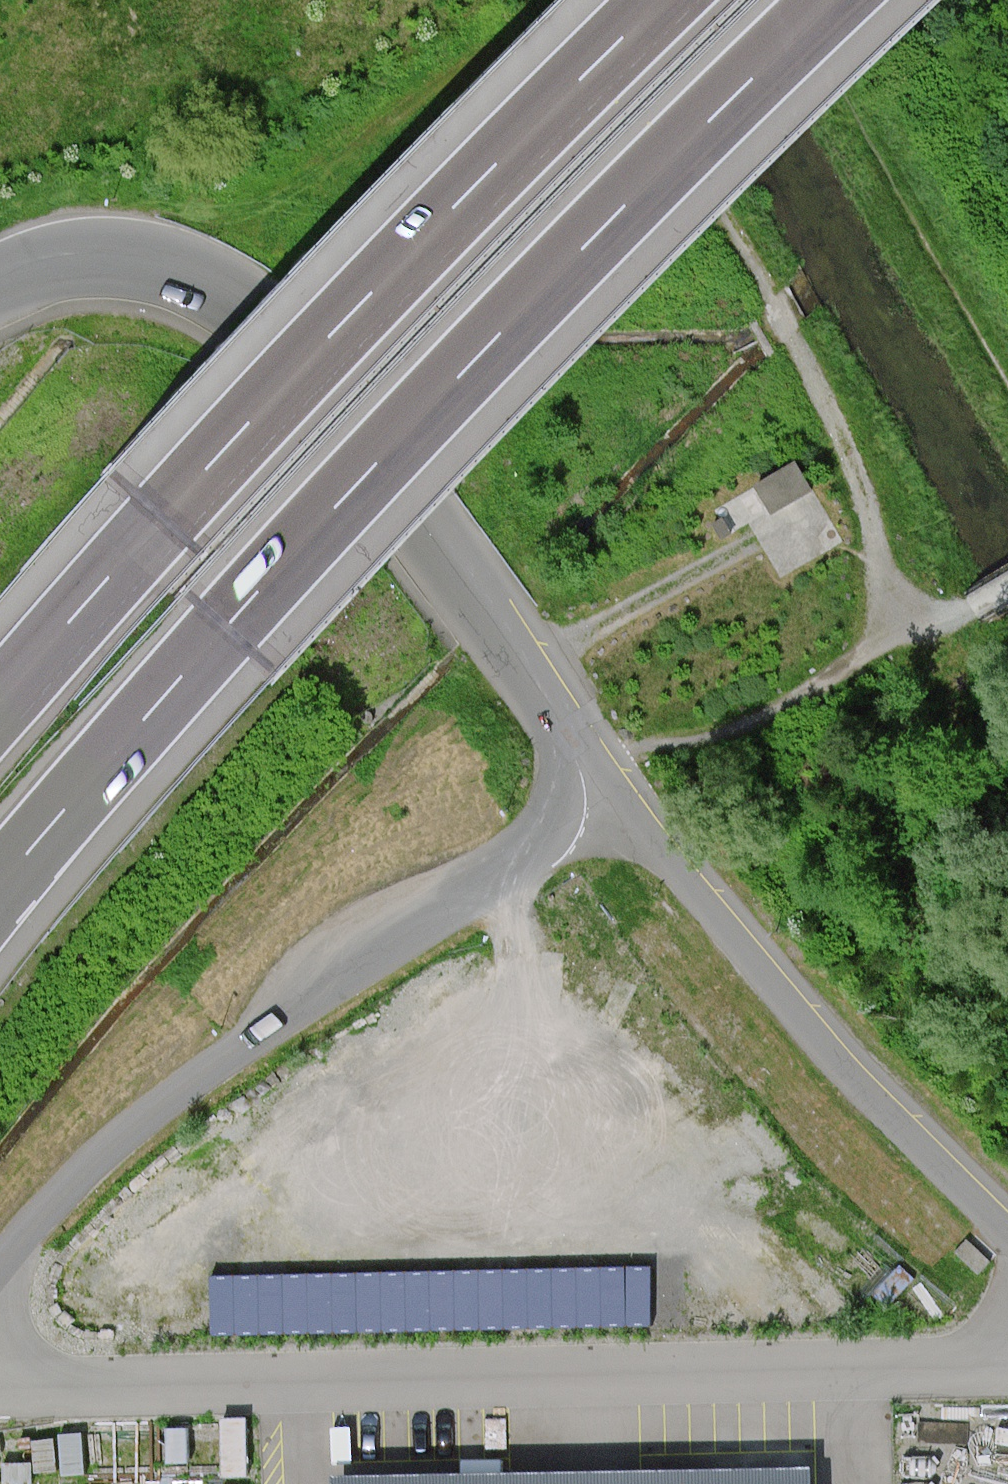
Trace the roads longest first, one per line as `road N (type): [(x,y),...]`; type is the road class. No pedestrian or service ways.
road 1 (motorway): [(0,887),(351,492),(836,0)]
road 2 (unclassified): [(0,1379),(1007,1356)]
road 3 (motorway): [(657,0),(326,337),(0,702)]
road 4 (unclassified): [(592,765),(426,531),(255,311),(226,287),(165,263),(96,255),(0,278)]
road 5 (unclassified): [(0,1264),(107,1150),(168,1101),(559,836),(577,812),(592,765)]
road 6 (unclassified): [(1007,1229),(808,1028),(592,765)]
road 7 (track): [(909,623),(884,587),(851,454),(731,222),(626,75)]

